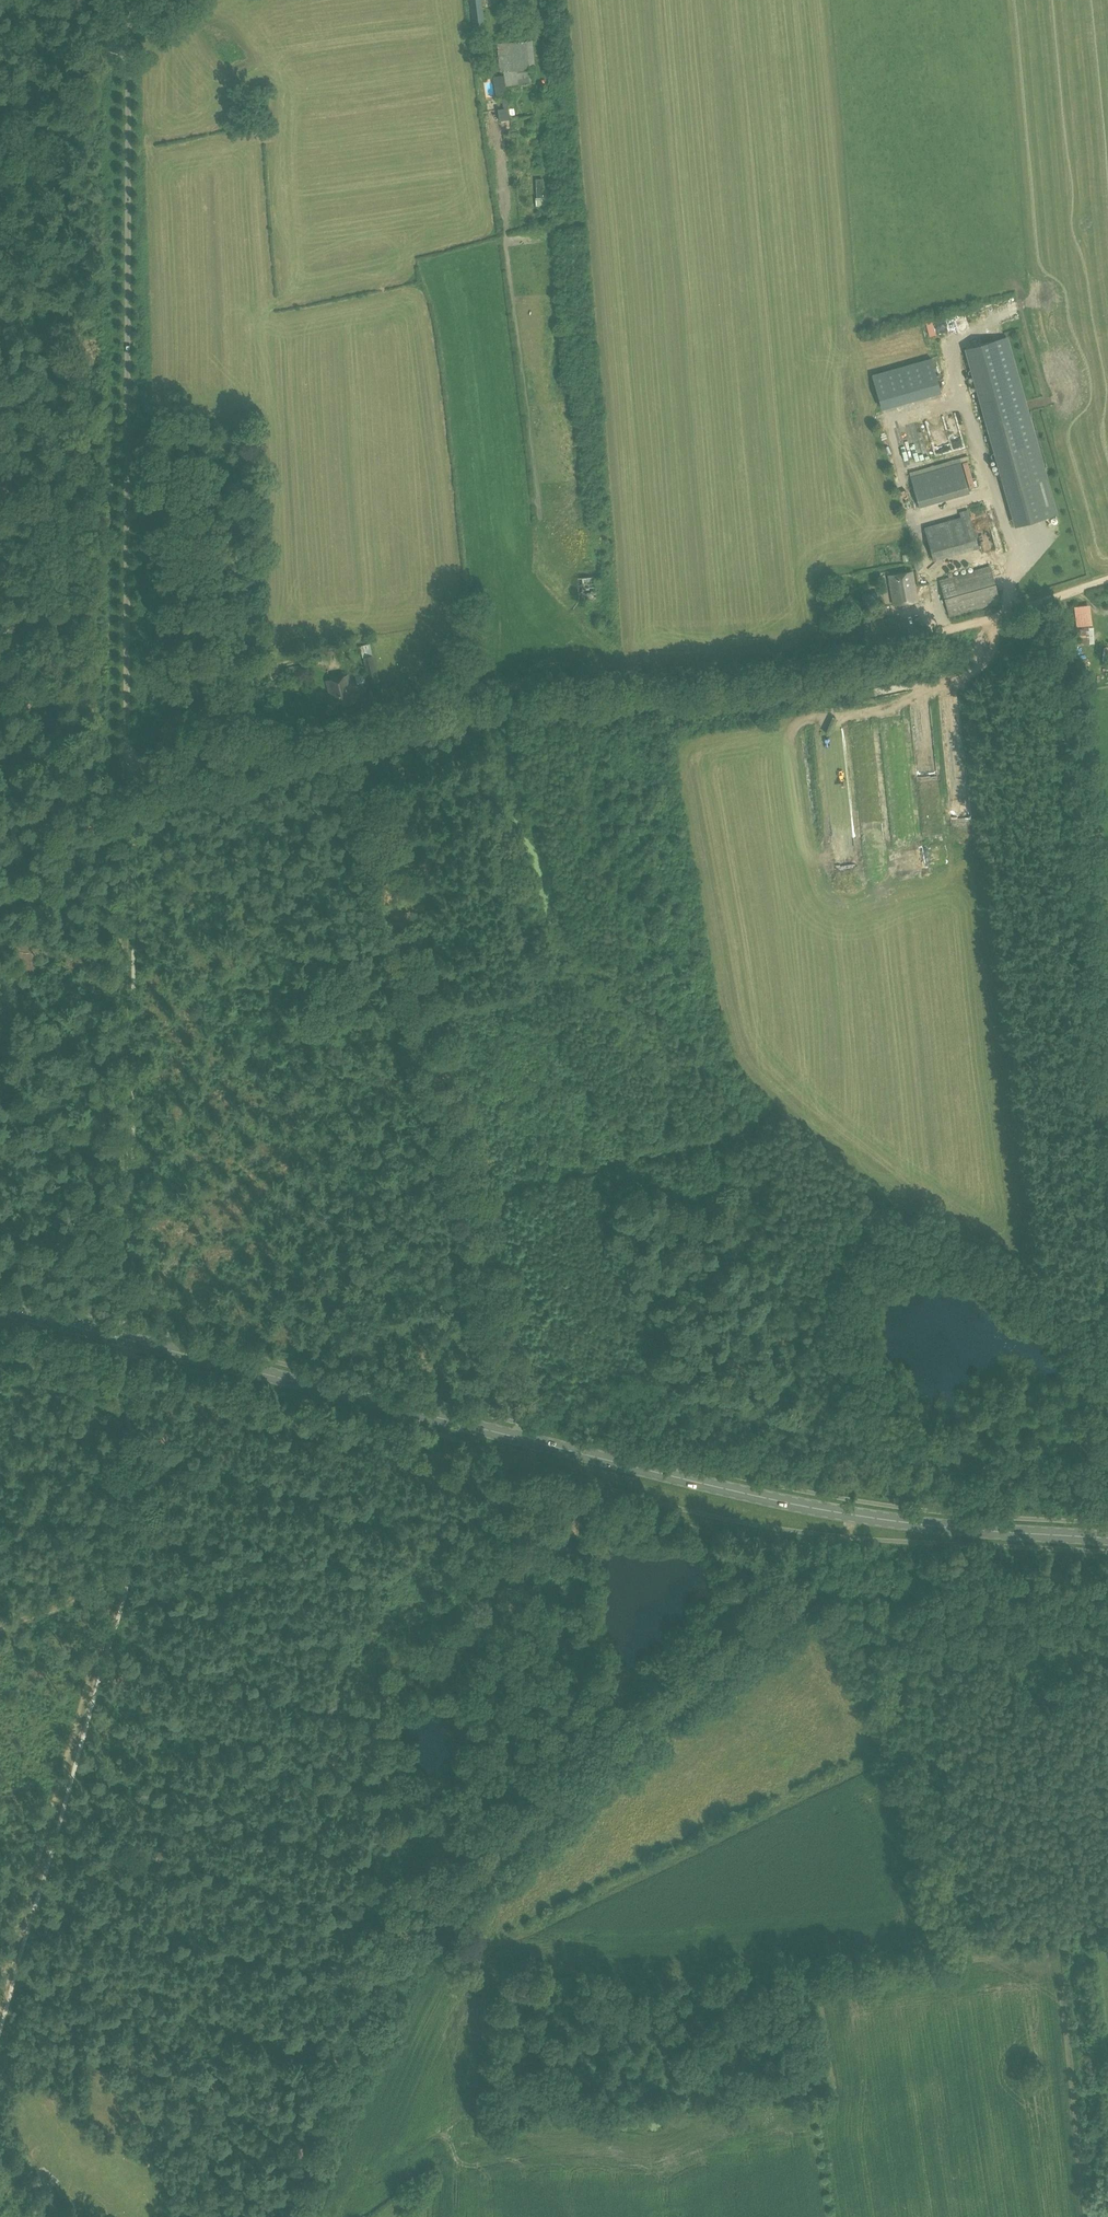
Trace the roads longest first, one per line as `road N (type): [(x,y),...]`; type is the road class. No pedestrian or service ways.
road 1 (track): [(453,1864),(553,1650),(557,1605),(489,1281),(455,1196),(353,721)]
road 2 (primary): [(1107,1537),(834,1512),(0,1308)]
road 3 (track): [(126,777),(441,699),(610,689),(844,659),(1107,575)]
road 4 (track): [(270,2216),(392,1920),(557,1762),(820,1564),(847,1537),(852,1514)]
road 5 (unclassified): [(126,777),(130,29)]
road 6 (track): [(123,1441),(126,777)]
road 7 (track): [(0,2011),(120,1594),(123,1441)]
road 8 (secondary): [(0,128),(130,29)]
road 9 (track): [(0,1631),(129,1576)]
road 10 (track): [(123,1441),(0,1482)]

